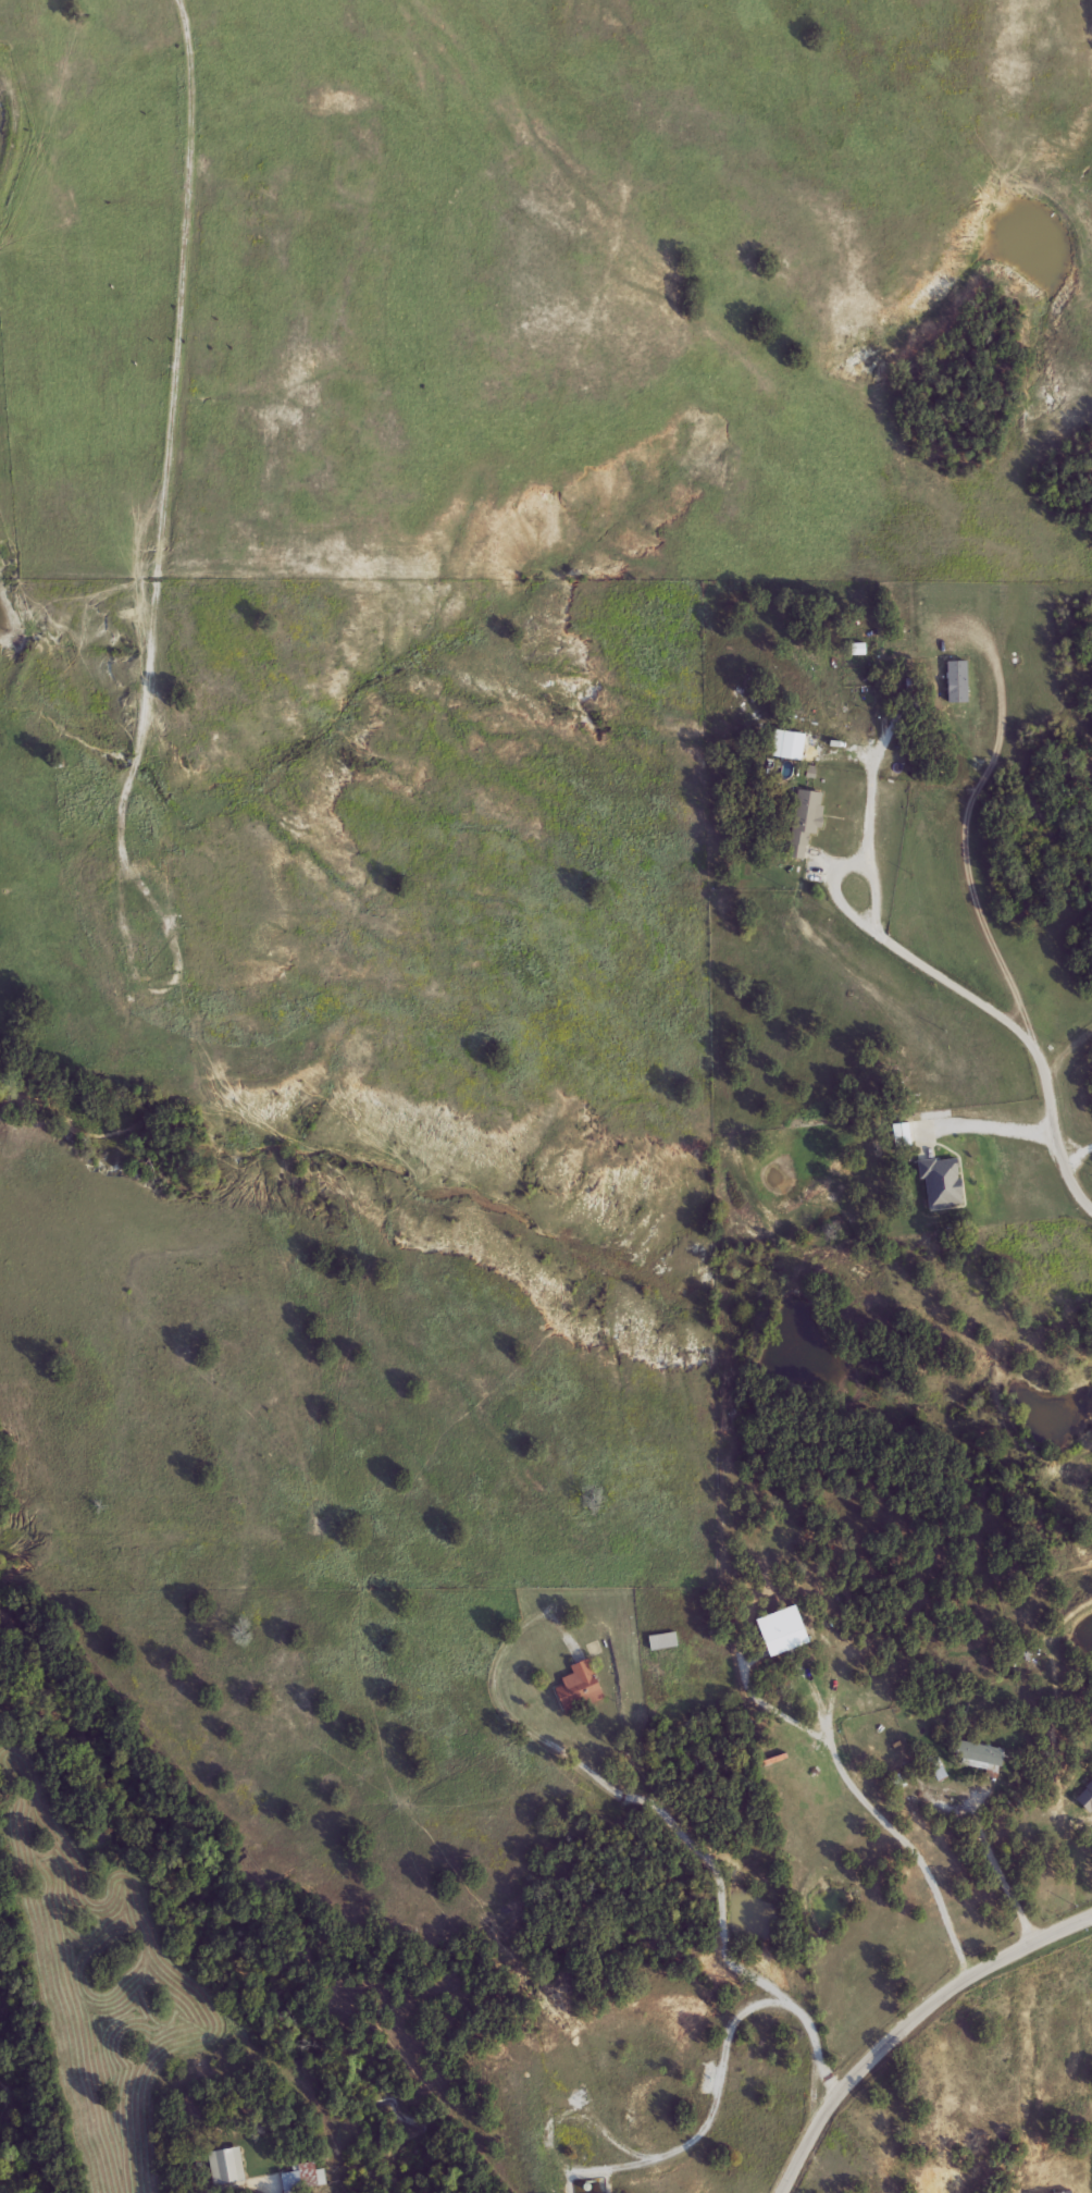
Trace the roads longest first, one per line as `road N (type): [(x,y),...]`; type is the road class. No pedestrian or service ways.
road 1 (residential): [(780,2192),(818,2117),(953,1985),(1091,1914)]

